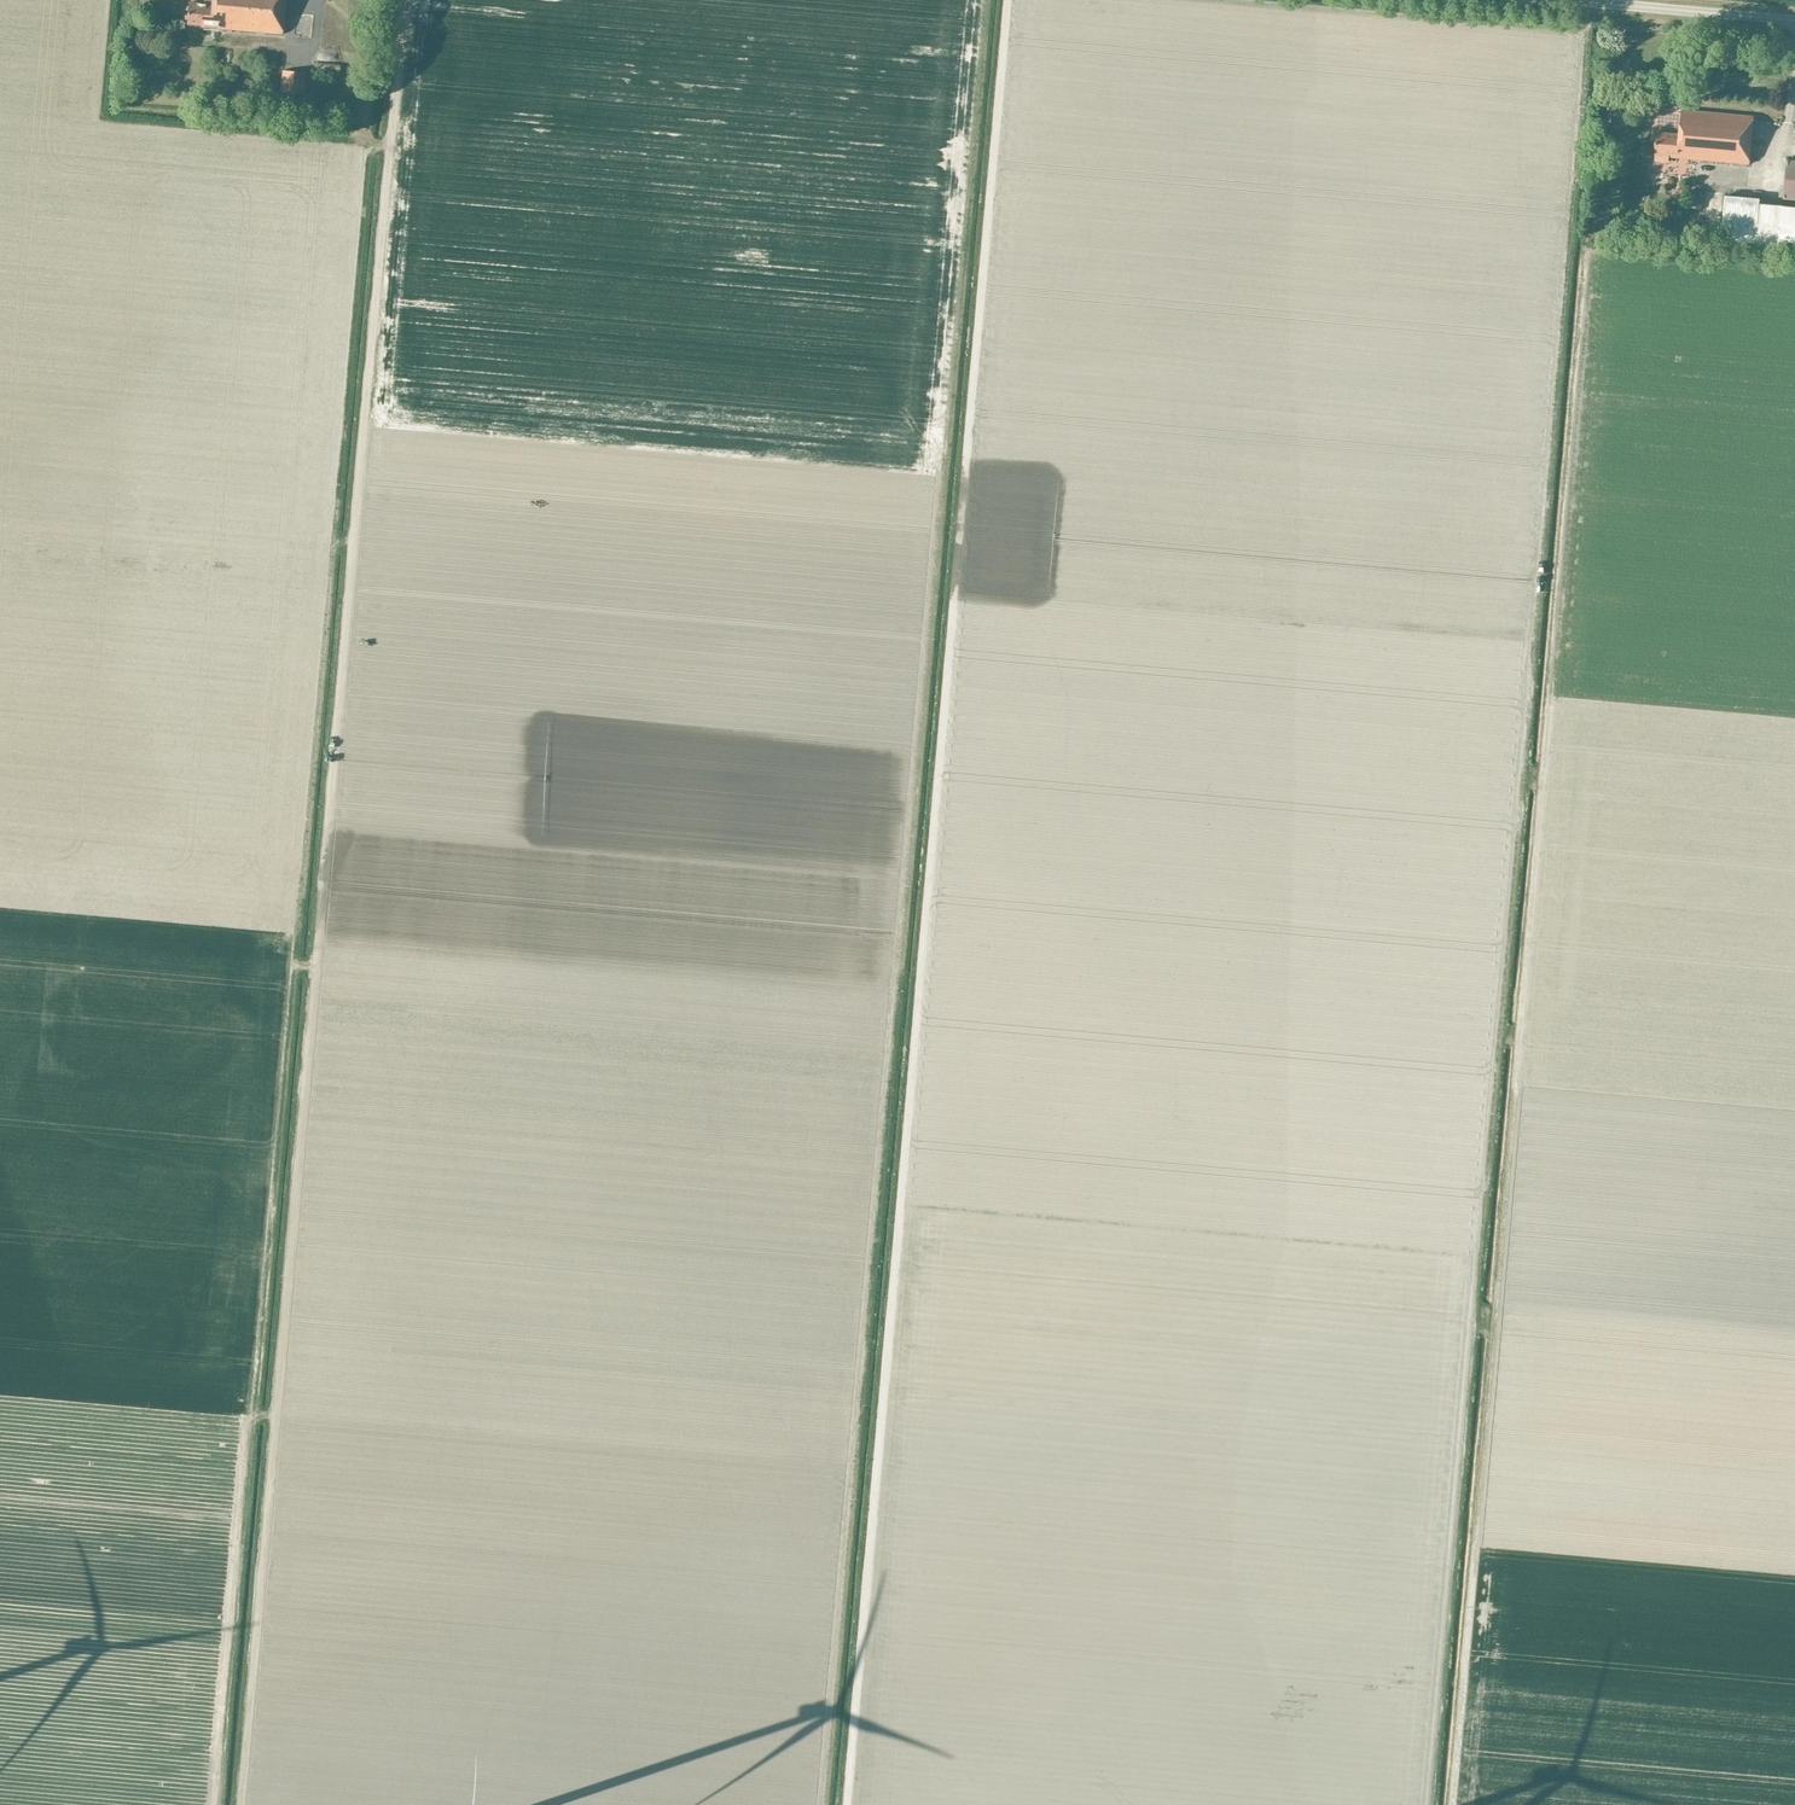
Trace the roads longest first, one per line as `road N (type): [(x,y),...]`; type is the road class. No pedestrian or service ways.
road 1 (unclassified): [(1794,25),(1549,0)]

